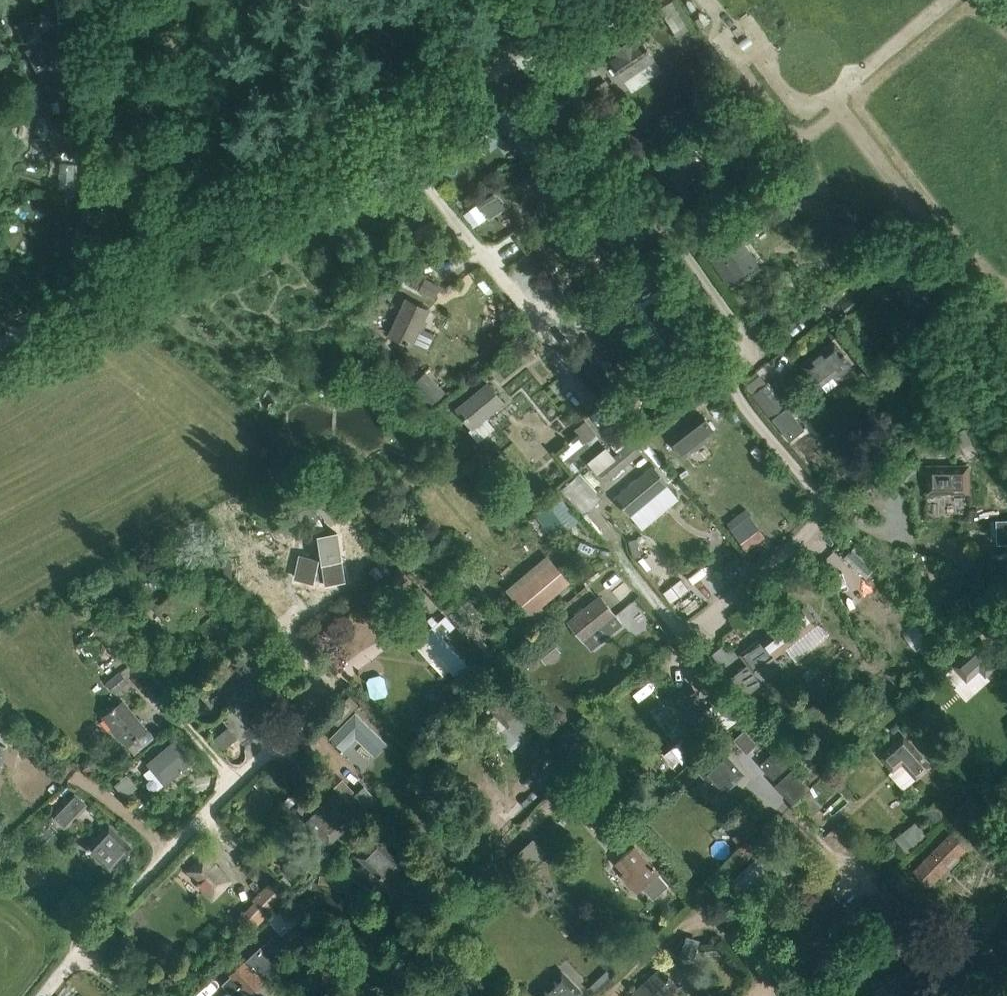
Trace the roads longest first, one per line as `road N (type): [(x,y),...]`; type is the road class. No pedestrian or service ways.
road 1 (track): [(543,55),(715,288),(738,388),(818,477),(685,598),(607,546)]
road 2 (track): [(0,344),(656,0)]
road 3 (track): [(37,995),(166,851),(334,685)]
road 4 (track): [(107,286),(75,0)]
road 5 (track): [(385,136),(546,334)]
road 6 (track): [(969,995),(835,849)]
road 7 (track): [(370,995),(509,856)]

